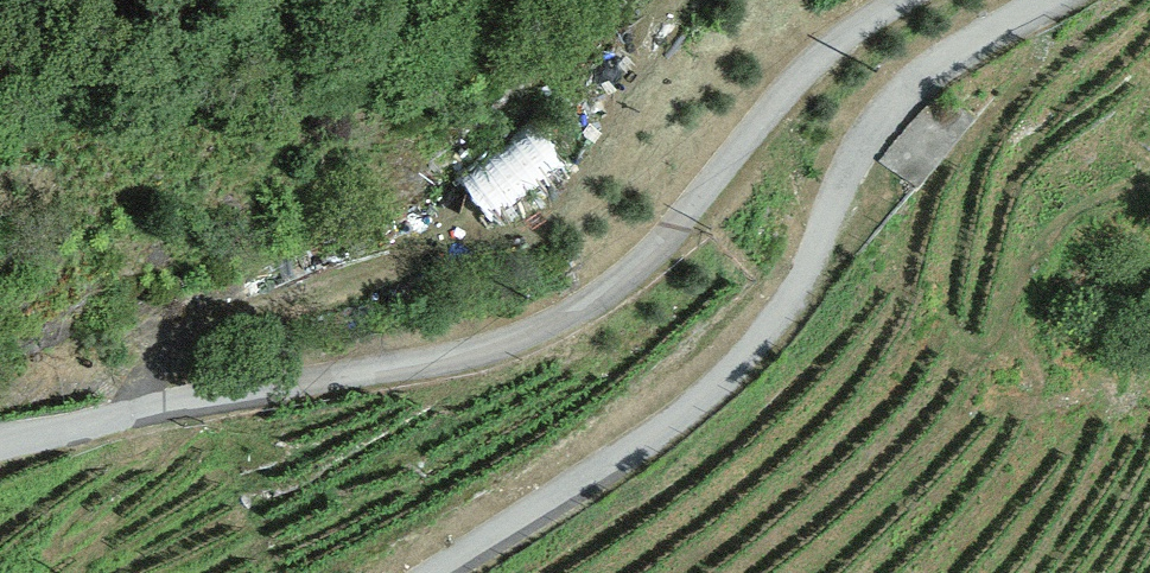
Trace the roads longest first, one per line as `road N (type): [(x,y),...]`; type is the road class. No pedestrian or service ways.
road 1 (residential): [(896,0),(848,29),(783,91),(660,249),(593,300),(524,336),(436,362),(0,446)]
road 2 (unclassified): [(1059,0),(954,56),(896,101),(843,180),(795,291),(744,359),(663,430),(438,572)]

